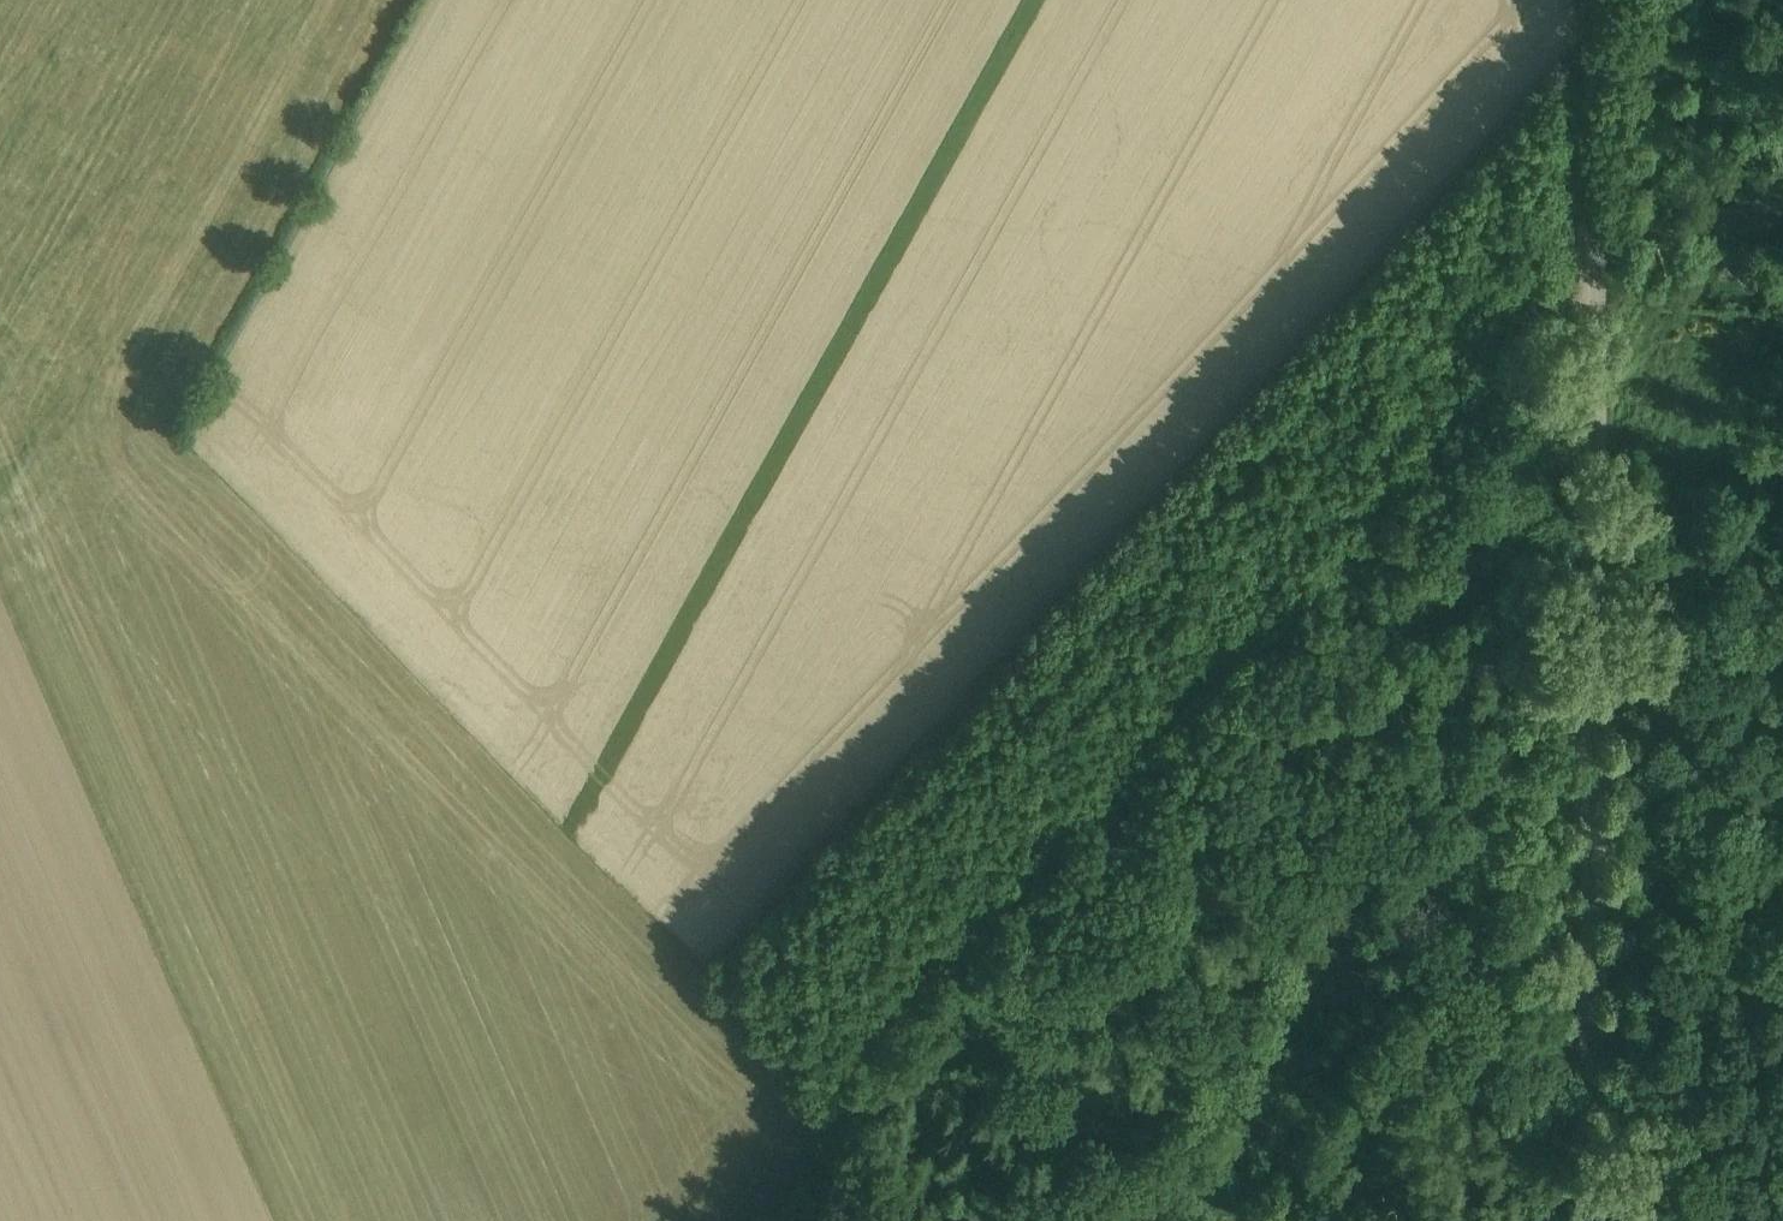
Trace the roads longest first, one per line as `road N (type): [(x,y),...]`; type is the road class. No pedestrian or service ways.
road 1 (unclassified): [(1593,1220),(1591,0)]

